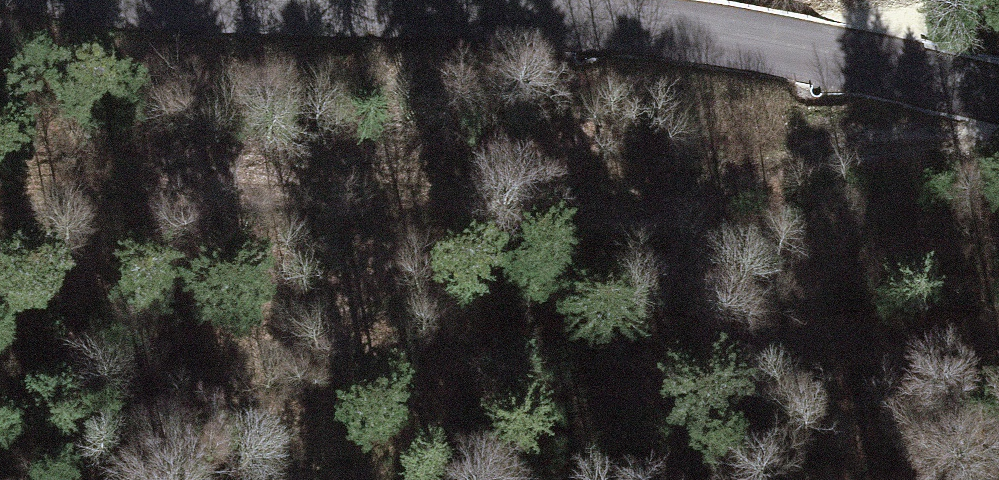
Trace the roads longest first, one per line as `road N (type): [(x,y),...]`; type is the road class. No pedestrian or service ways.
road 1 (track): [(0,190),(434,176),(627,205),(895,144),(998,129)]
road 2 (tertiary): [(998,94),(749,36),(545,14),(247,0)]
road 3 (track): [(749,36),(905,0)]

